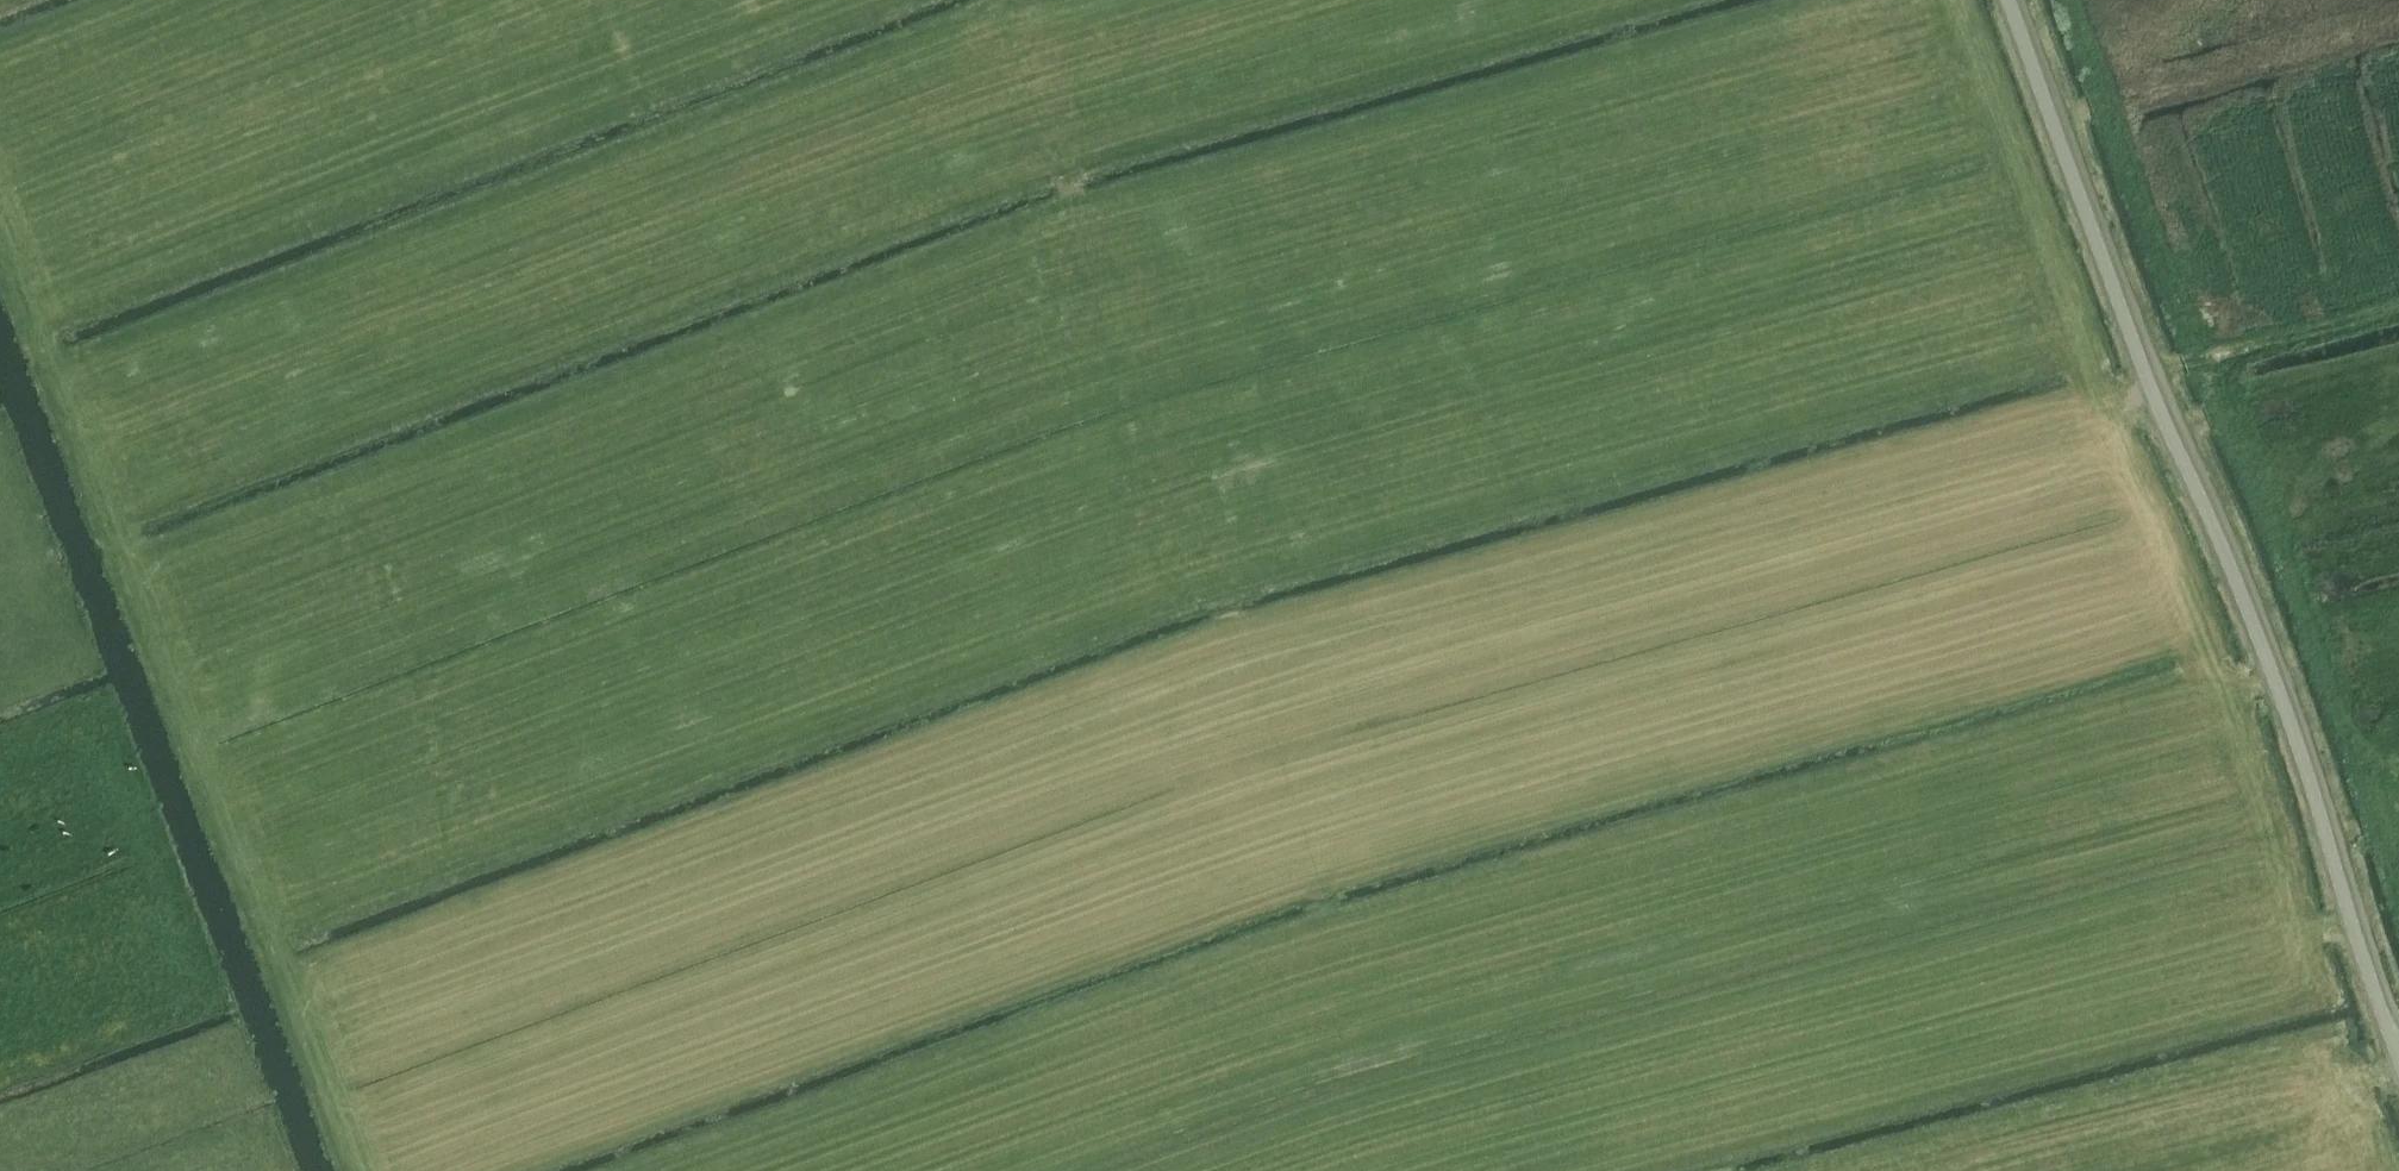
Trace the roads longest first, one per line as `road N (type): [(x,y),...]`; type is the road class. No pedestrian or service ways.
road 1 (unclassified): [(2398,1060),(2298,745),(2149,384),(2007,0)]

